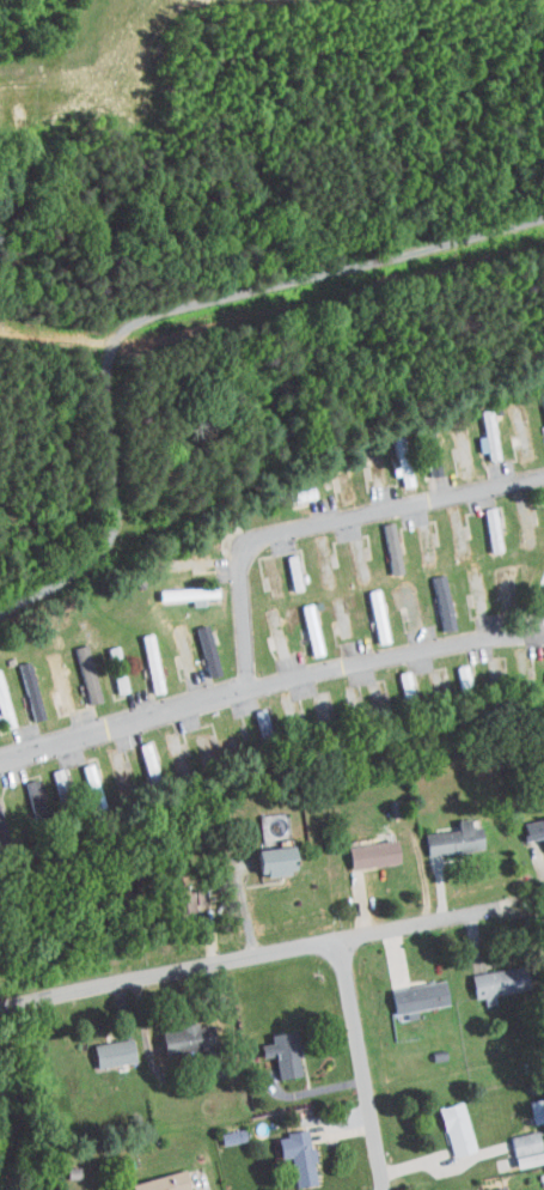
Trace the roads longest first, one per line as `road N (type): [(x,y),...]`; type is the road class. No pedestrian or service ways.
road 1 (residential): [(0,761),(326,666),(543,635)]
road 2 (residential): [(0,1008),(499,910)]
road 3 (residential): [(543,474),(262,538),(246,560),(249,686)]
road 4 (residential): [(343,937),(387,1189)]
road 5 (residential): [(0,622),(118,545)]

